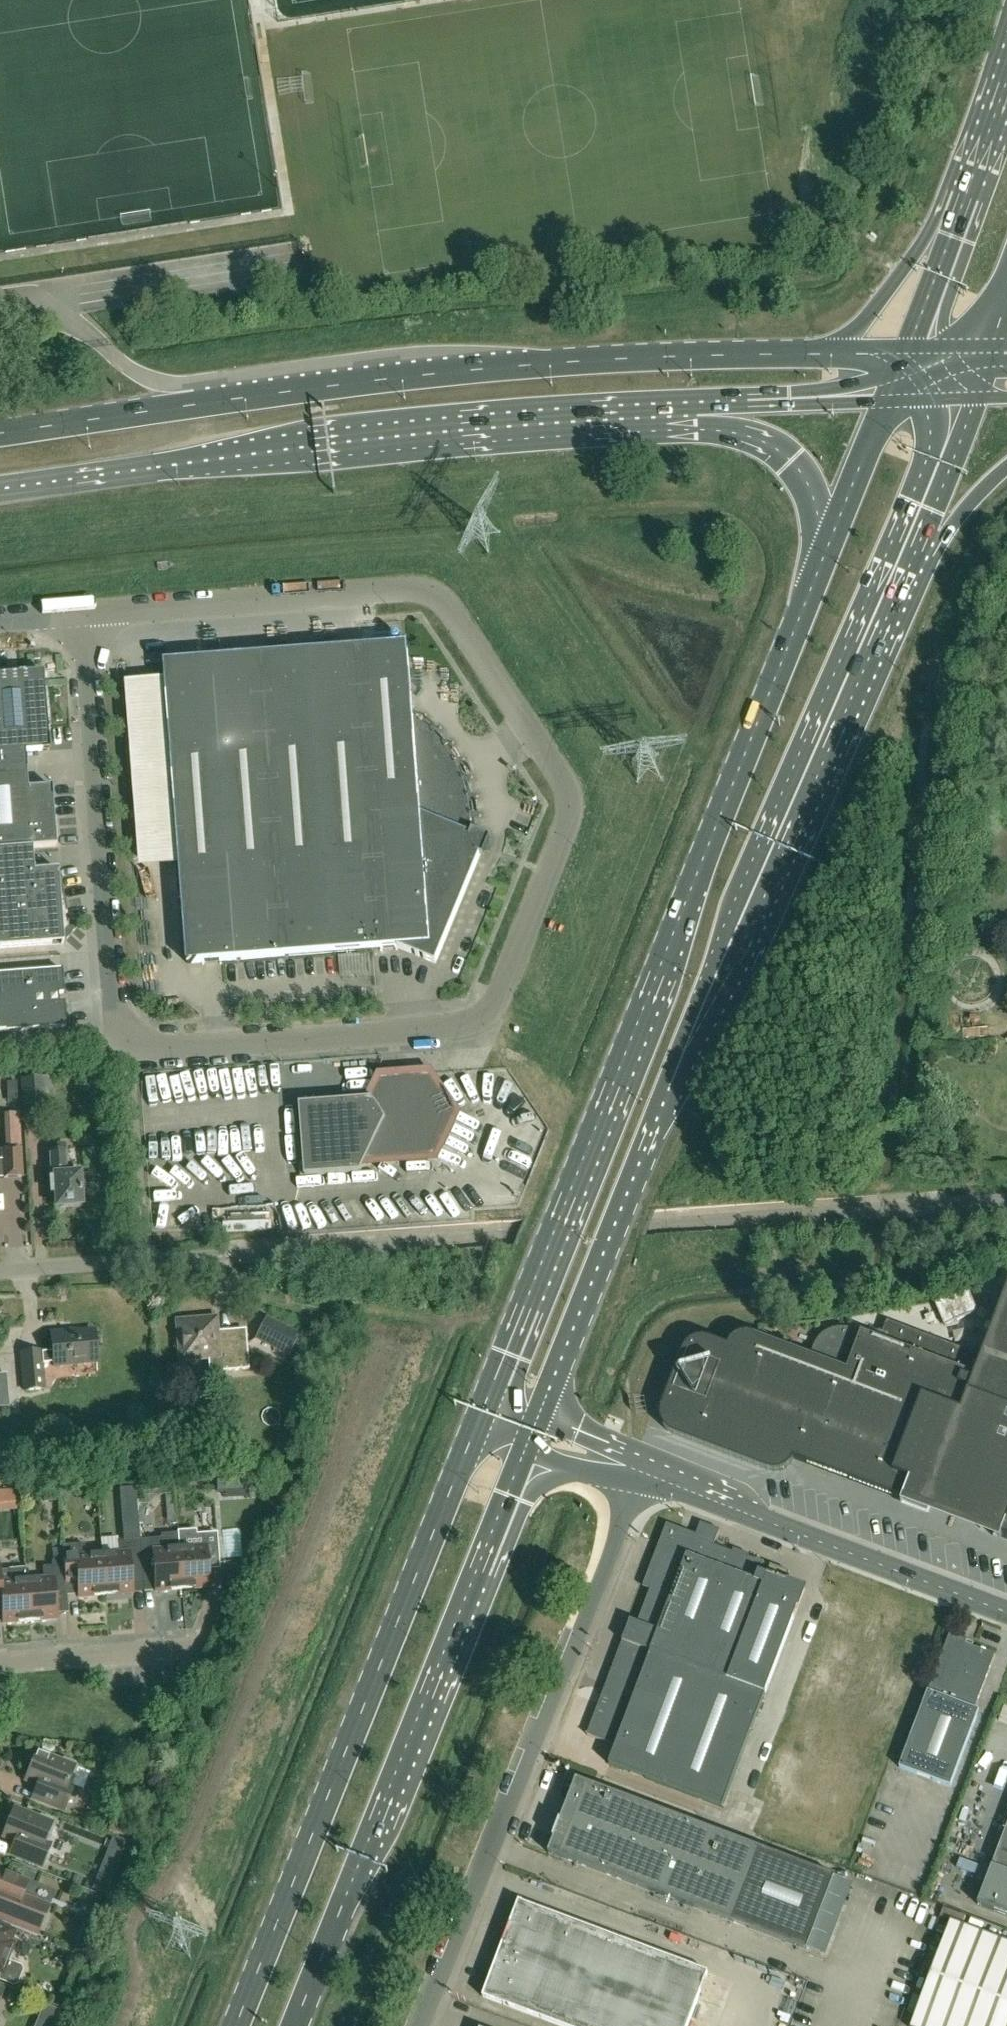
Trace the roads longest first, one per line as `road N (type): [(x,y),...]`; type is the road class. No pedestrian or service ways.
road 1 (residential): [(126,1051),(464,1025),(494,1004),(569,812),(562,776),(450,609),(420,591),(84,615)]
road 2 (primary): [(533,1435),(716,980),(913,527)]
road 3 (primary): [(831,540),(482,1416)]
road 4 (primary): [(823,355),(564,365),(326,387),(0,433)]
road 5 (primary): [(0,490),(356,440),(685,414)]
road 6 (primary): [(482,1416),(238,2025)]
road 7 (primary): [(296,2025),(533,1435)]
road 8 (unclassified): [(418,2025),(640,1477)]
road 9 (unclassified): [(126,1051),(112,1025),(84,615)]
road 10 (unclassified): [(1006,1614),(640,1477)]
road 11 (residential): [(0,1273),(237,1256)]
road 12 (primary): [(968,193),(873,310),(823,355)]
road 13 (primary): [(685,414),(786,450),(819,495),(831,540)]
road 14 (primary): [(685,414),(889,401)]
road 15 (residential): [(0,1663),(193,1648)]
road 16 (secondary): [(968,193),(907,354)]
road 17 (primary): [(889,401),(831,540)]
road 18 (primary): [(913,527),(965,399)]

